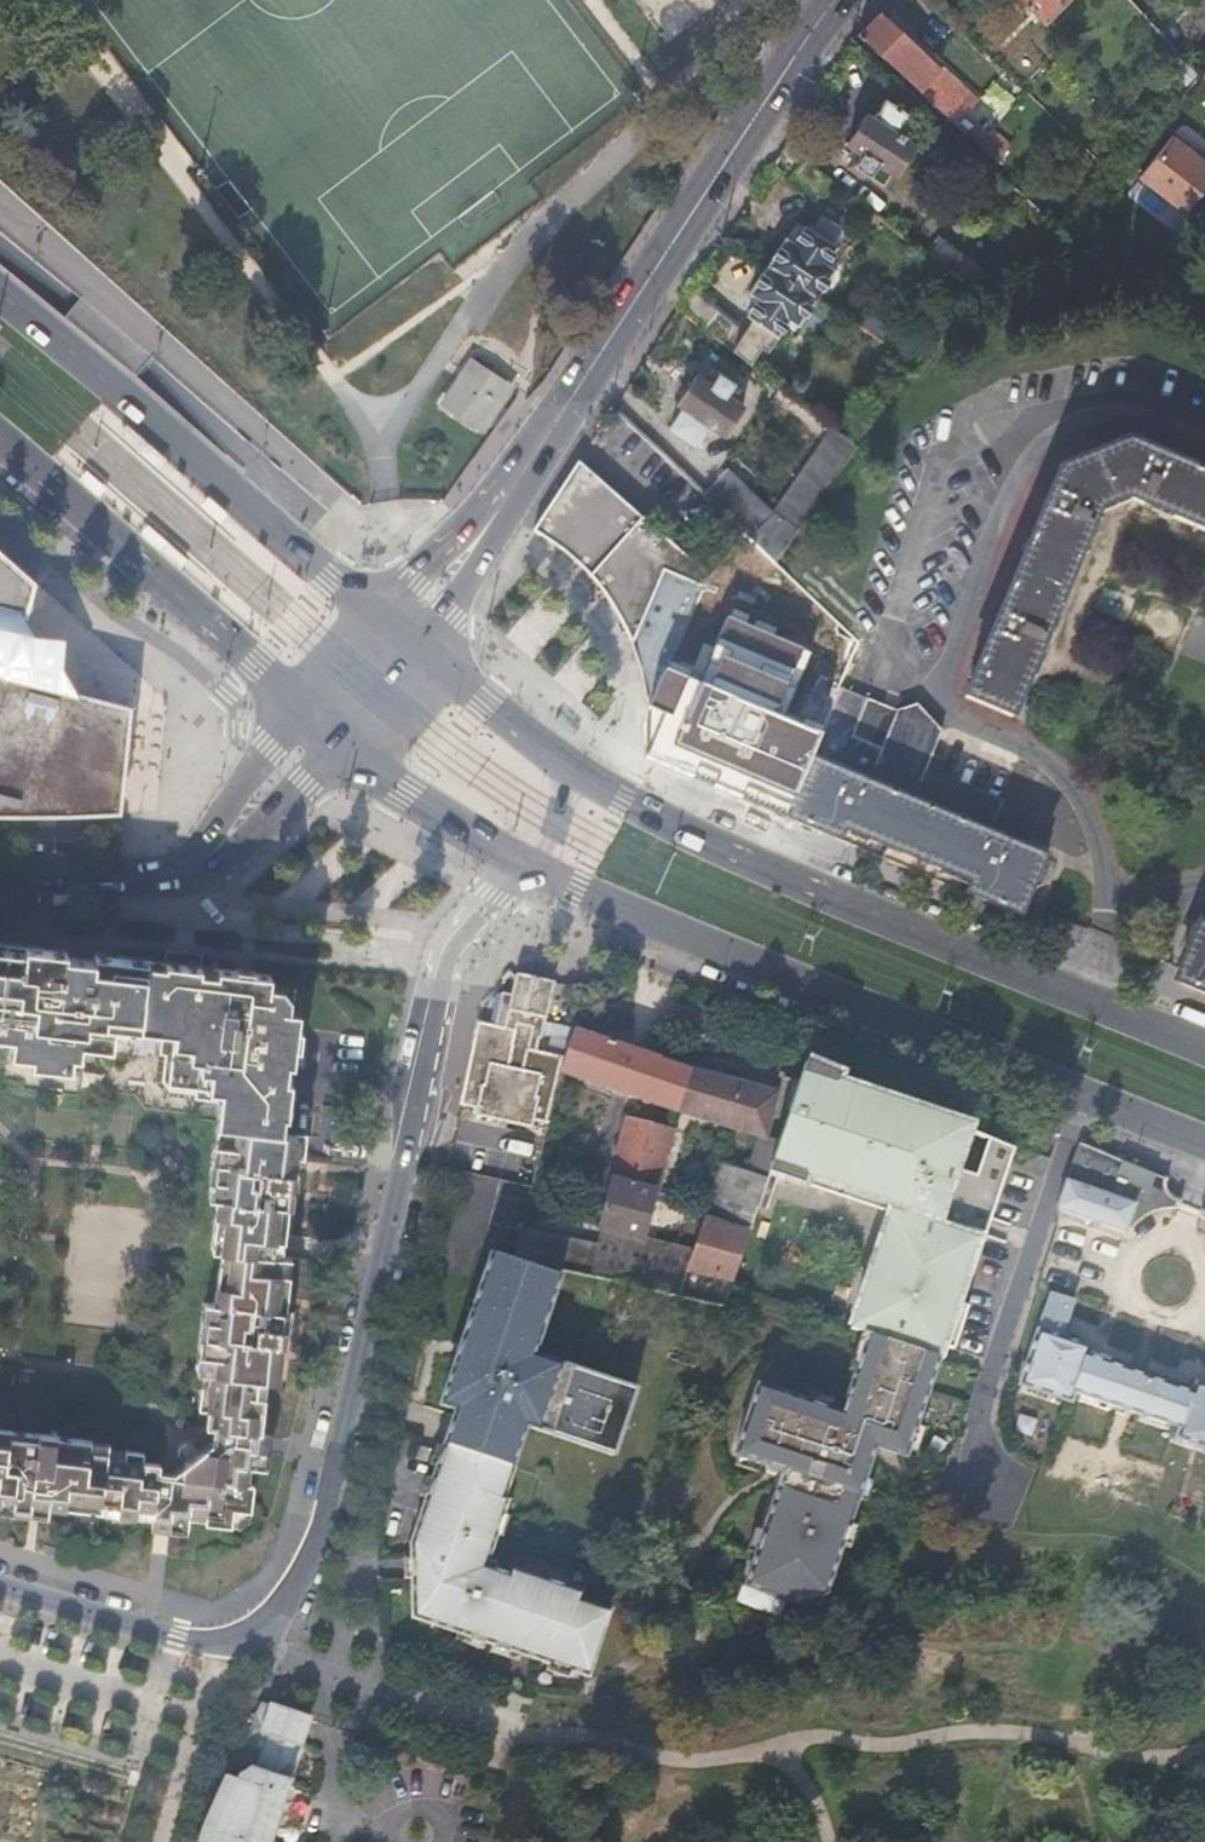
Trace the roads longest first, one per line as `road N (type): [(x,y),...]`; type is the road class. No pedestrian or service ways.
road 1 (residential): [(0,1589),(207,1645),(245,1639),(286,1604),(319,1542),(455,928),(490,894),(536,868)]
road 2 (tertiary): [(847,0),(508,495),(400,628)]
road 3 (primary): [(536,868),(730,960),(1204,1145)]
road 4 (primary): [(1204,1046),(769,869),(574,772)]
road 5 (primary): [(400,628),(0,295)]
road 6 (primary): [(0,439),(322,720)]
road 7 (residential): [(322,720),(214,852),(183,874),(0,866)]
road 8 (primary): [(322,720),(491,849),(536,868)]
road 9 (primary): [(574,772),(400,628)]
road 10 (residential): [(322,720),(400,628)]

